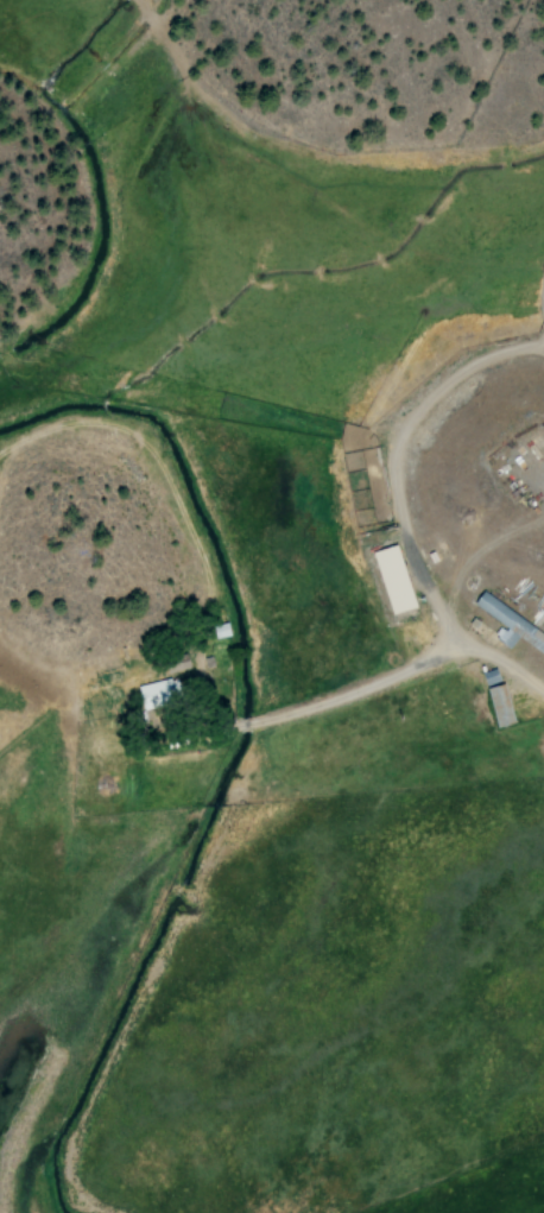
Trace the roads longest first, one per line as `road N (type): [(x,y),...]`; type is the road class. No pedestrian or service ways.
road 1 (residential): [(543,694),(463,650),(259,724),(128,735)]

